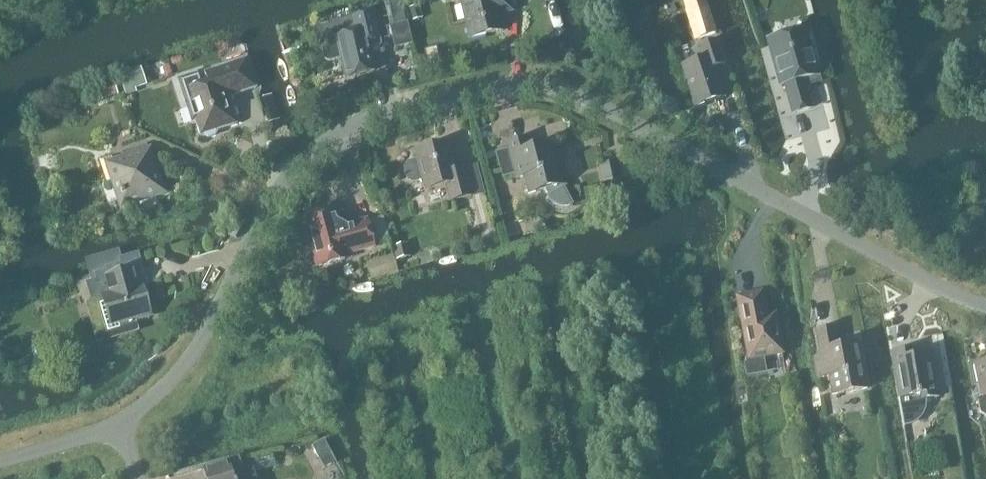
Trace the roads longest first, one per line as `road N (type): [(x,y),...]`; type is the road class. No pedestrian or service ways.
road 1 (residential): [(121,426),(200,346),(265,206),(314,148),(384,112),(505,84),(556,88),(603,106),(985,306)]
road 2 (residential): [(0,460),(121,426)]

